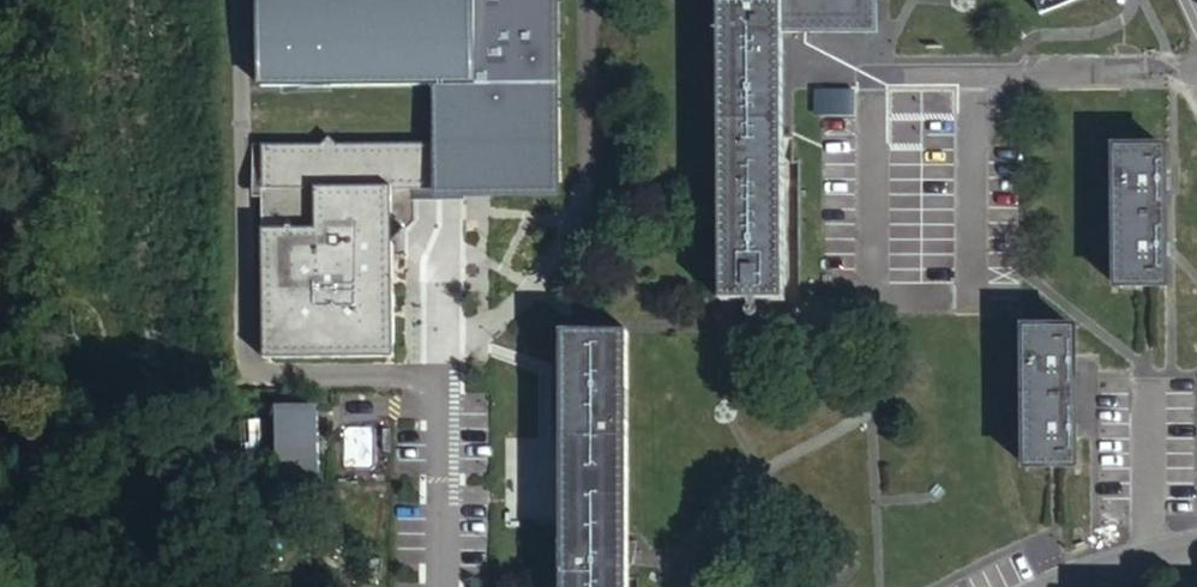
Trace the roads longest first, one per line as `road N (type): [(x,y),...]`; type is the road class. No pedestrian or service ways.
road 1 (unclassified): [(1196,547),(1155,551),(1052,586)]

